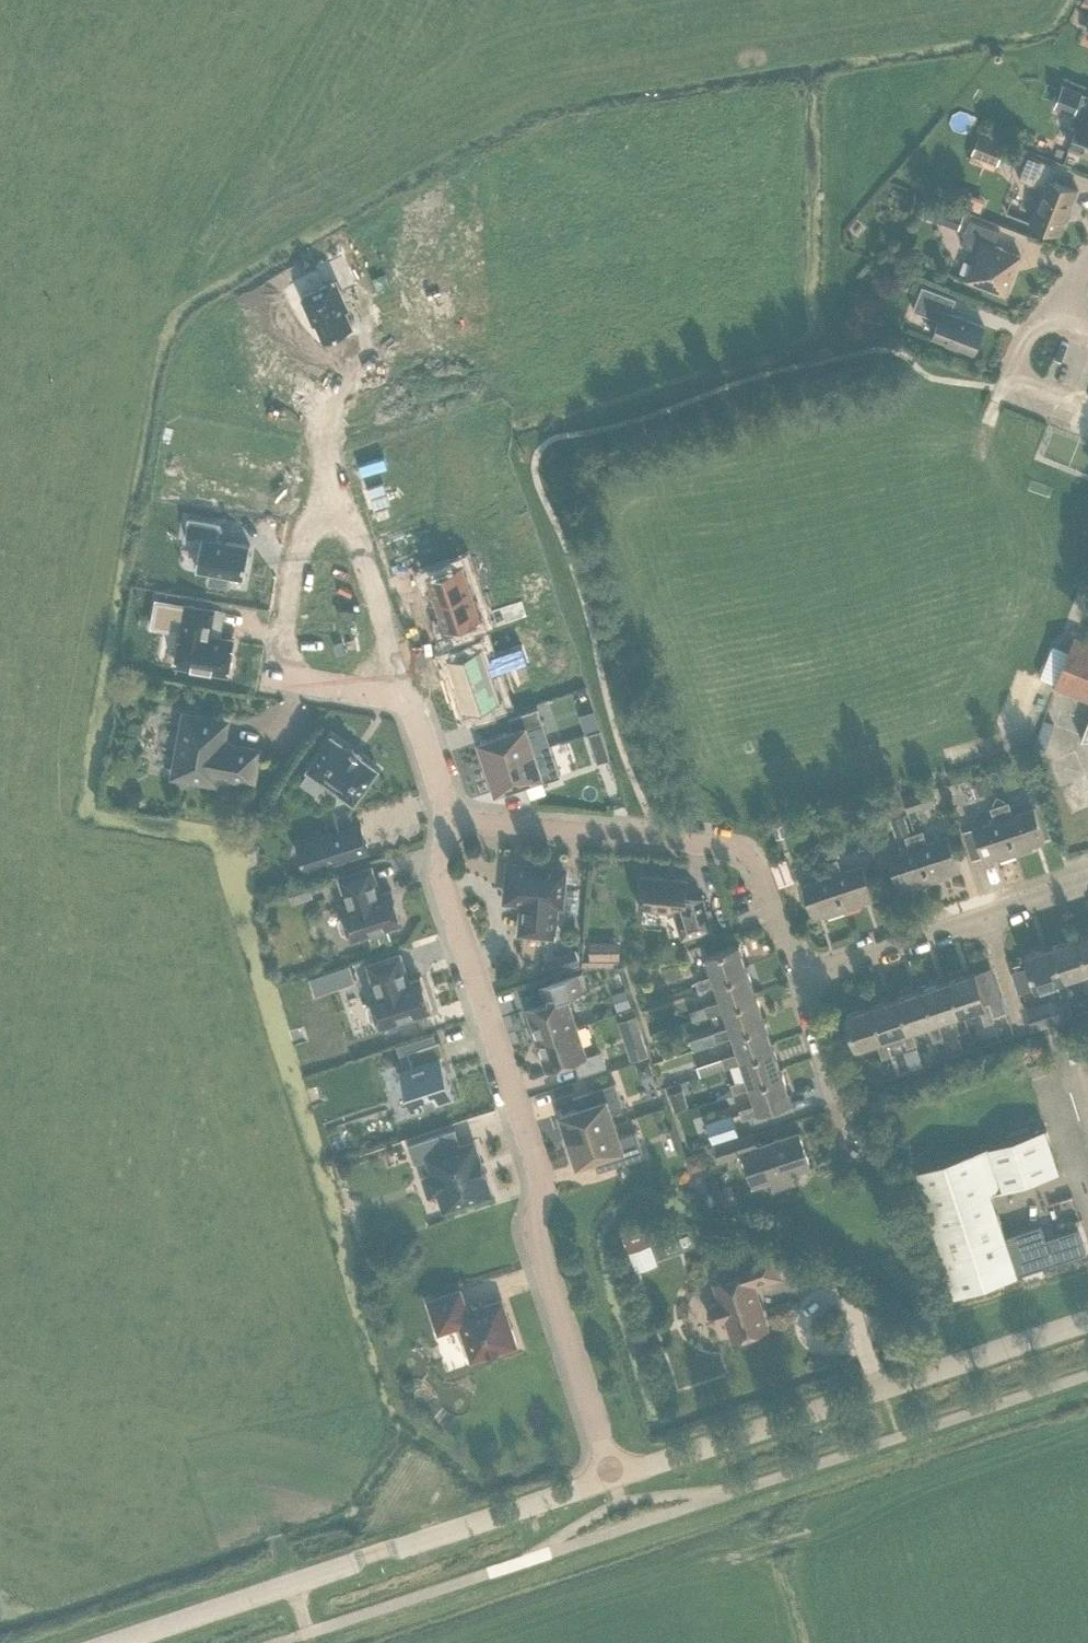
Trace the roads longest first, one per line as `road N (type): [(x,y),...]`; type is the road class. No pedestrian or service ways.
road 1 (residential): [(457,830),(443,849),(438,879),(538,1185),(533,1243),(610,1479)]
road 2 (residential): [(371,366),(335,391),(286,676),(407,695),(457,830)]
road 3 (tertiary): [(610,1479),(1087,1322)]
road 4 (residential): [(806,974),(771,919),(751,866),(706,848),(457,830)]
road 5 (residential): [(806,974),(1087,884)]
road 6 (tertiary): [(379,1554),(110,1642)]
road 7 (tertiary): [(379,1554),(610,1479)]
road 8 (residential): [(1044,317),(1011,376),(1087,406)]
road 9 (residential): [(851,1094),(806,974)]

